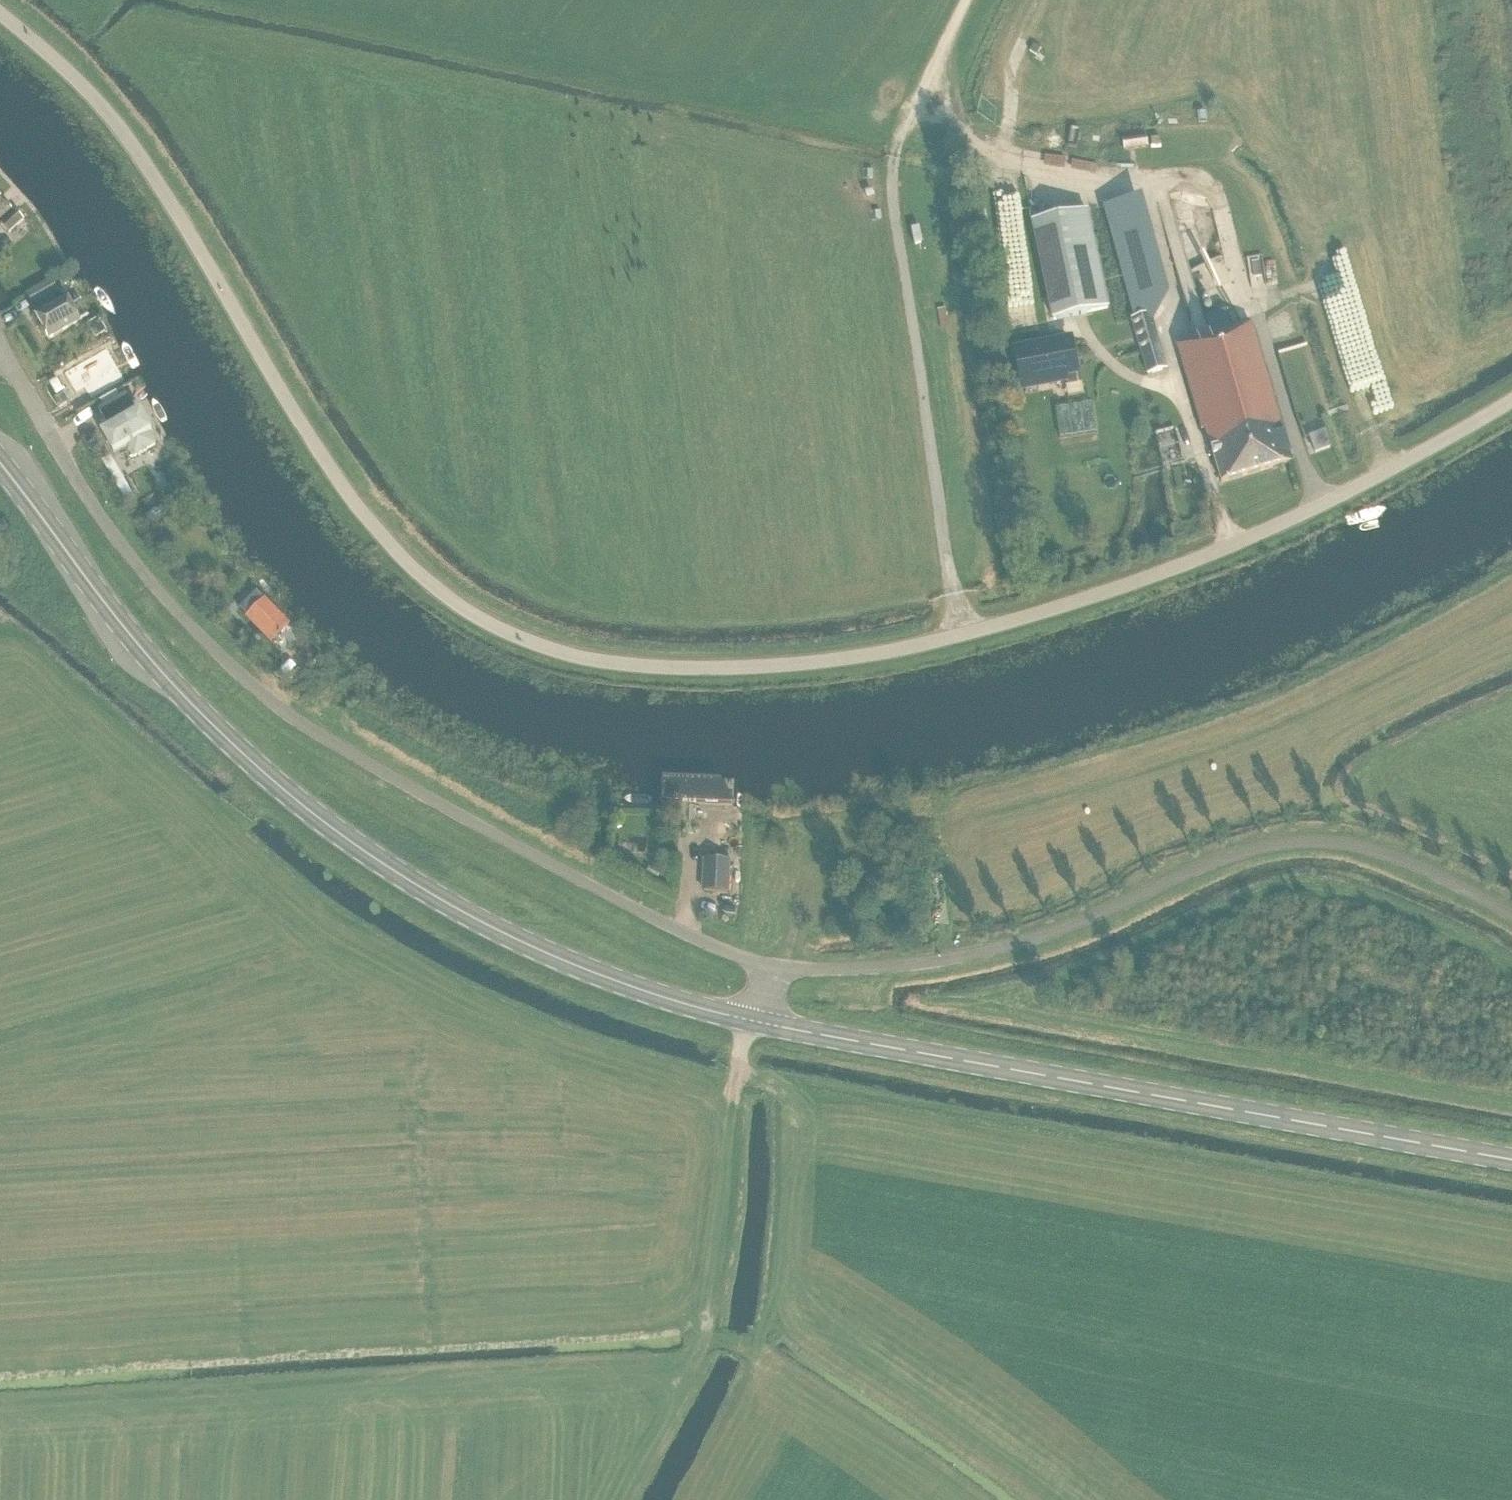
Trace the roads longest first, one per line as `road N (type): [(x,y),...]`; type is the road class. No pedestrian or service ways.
road 1 (unclassified): [(1511,399),(1319,505),(1230,544),(961,634),(764,665),(641,664),(564,651),(469,611),(373,527),(299,420),(134,146),(95,98),(0,13)]
road 2 (unclassified): [(773,966),(605,893),(283,709),(194,629),(121,545),(2,353)]
road 3 (secondary): [(756,1021),(535,948),(333,828),(175,686),(0,464)]
road 4 (unclassified): [(773,966),(919,963),(1008,945),(1210,862),(1283,841),(1392,855),(1511,914)]
road 5 (secondary): [(1511,1159),(756,1021)]
road 6 (track): [(970,0),(898,140),(893,183),(961,634)]
road 7 (track): [(1166,184),(1020,164),(985,149),(922,94)]

